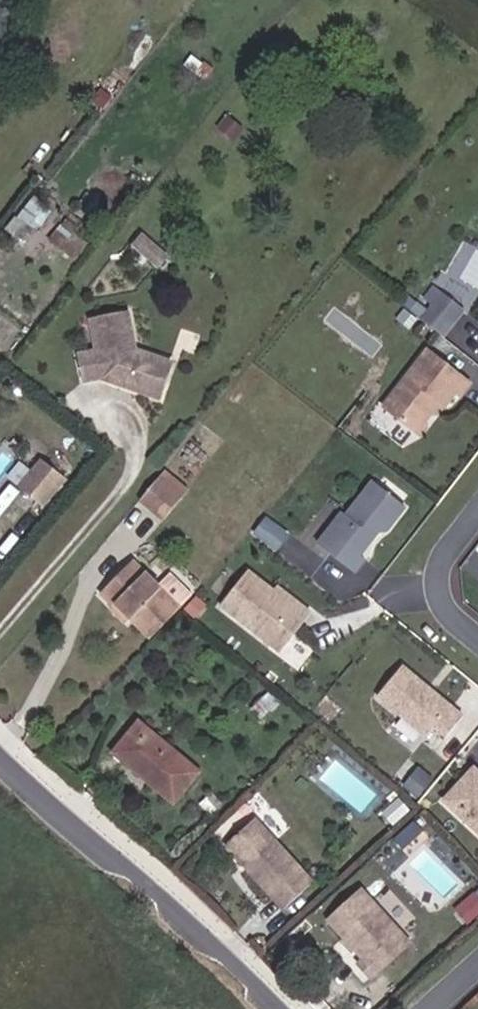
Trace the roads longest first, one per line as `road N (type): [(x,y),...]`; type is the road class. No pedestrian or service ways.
road 1 (residential): [(0,747),(273,1008)]
road 2 (residential): [(477,524),(426,590),(477,632)]

